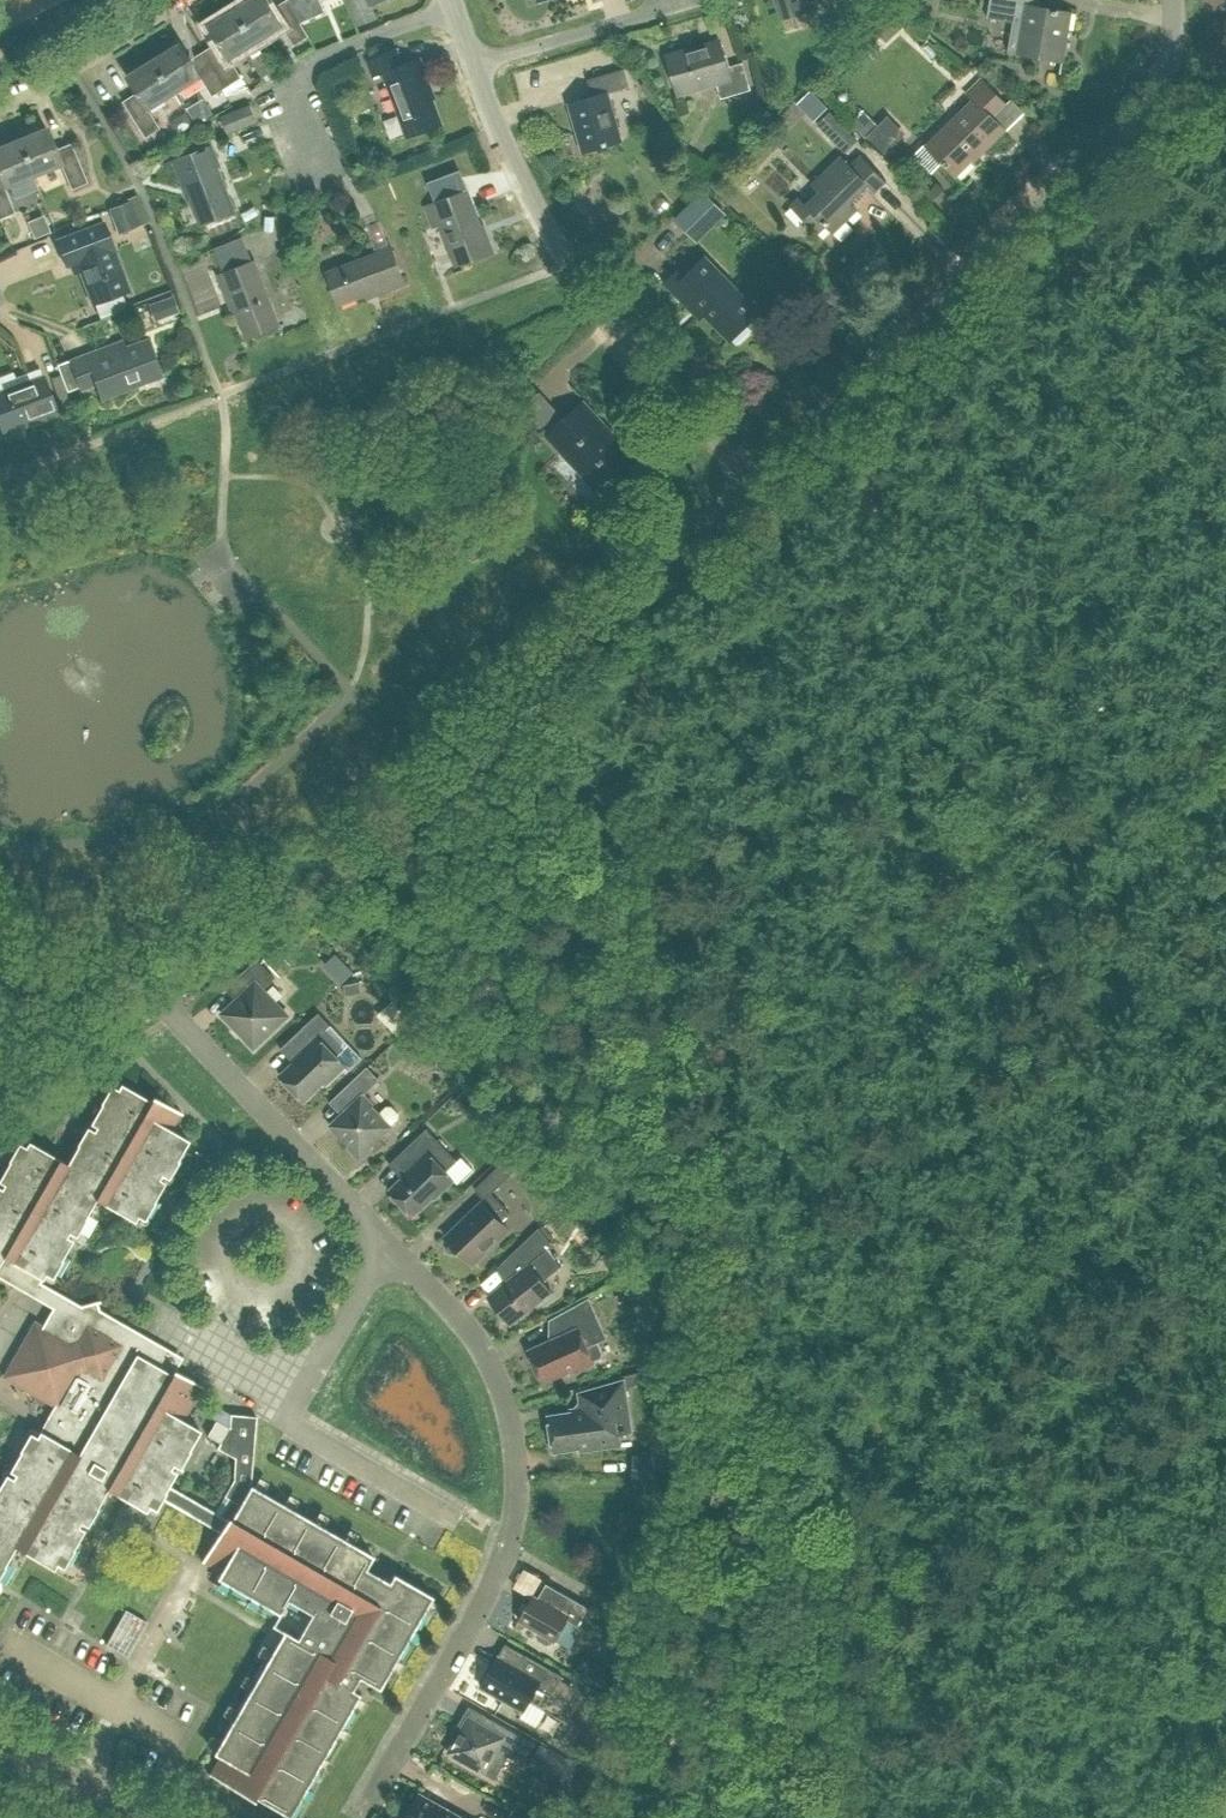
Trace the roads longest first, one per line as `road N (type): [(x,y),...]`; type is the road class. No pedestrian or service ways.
road 1 (unclassified): [(148,987),(362,863),(754,482)]
road 2 (unclassified): [(754,482),(1148,101),(1168,55),(1174,0)]
road 3 (residential): [(371,1800),(497,1569),(516,1501),(505,1402),(488,1360),(442,1291),(389,1239)]
road 4 (residential): [(754,482),(550,240),(447,0)]
road 5 (residential): [(453,1517),(288,1421),(389,1239)]
road 6 (residential): [(389,1239),(148,987)]
road 7 (residential): [(0,107),(75,73),(177,0)]
road 8 (unclassified): [(151,1817),(0,1734)]
road 9 (unclassified): [(0,1067),(148,987)]

